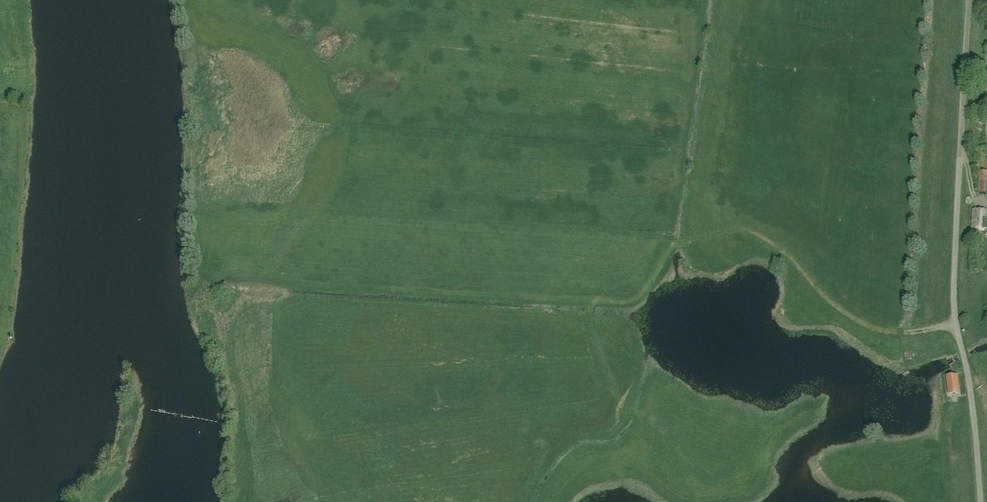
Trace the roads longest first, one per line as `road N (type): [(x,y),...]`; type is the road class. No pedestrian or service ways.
road 1 (unclassified): [(980,501),(954,286),(969,0)]

